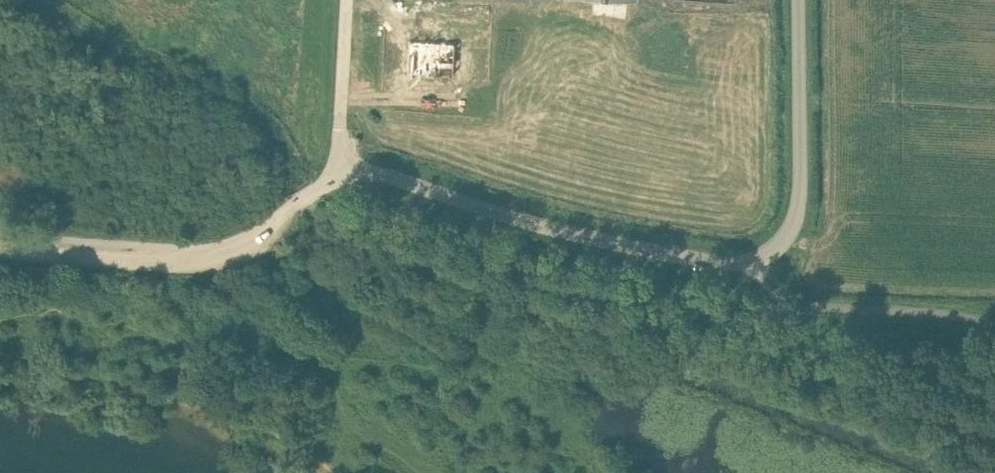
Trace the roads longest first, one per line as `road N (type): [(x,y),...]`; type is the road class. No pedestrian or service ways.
road 1 (unclassified): [(0,240),(181,256),(232,250),(269,231),(333,178),(367,173),(578,237),(751,263),(790,236),(798,211),(800,0)]
road 2 (track): [(343,173),(346,0)]

